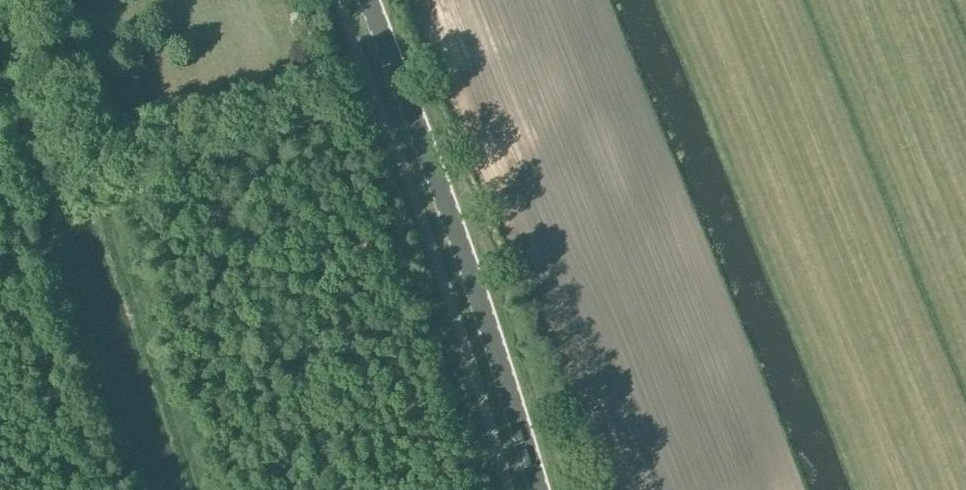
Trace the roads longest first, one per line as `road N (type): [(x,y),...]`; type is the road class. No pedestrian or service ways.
road 1 (tertiary): [(537,489),(423,142),(367,0)]

